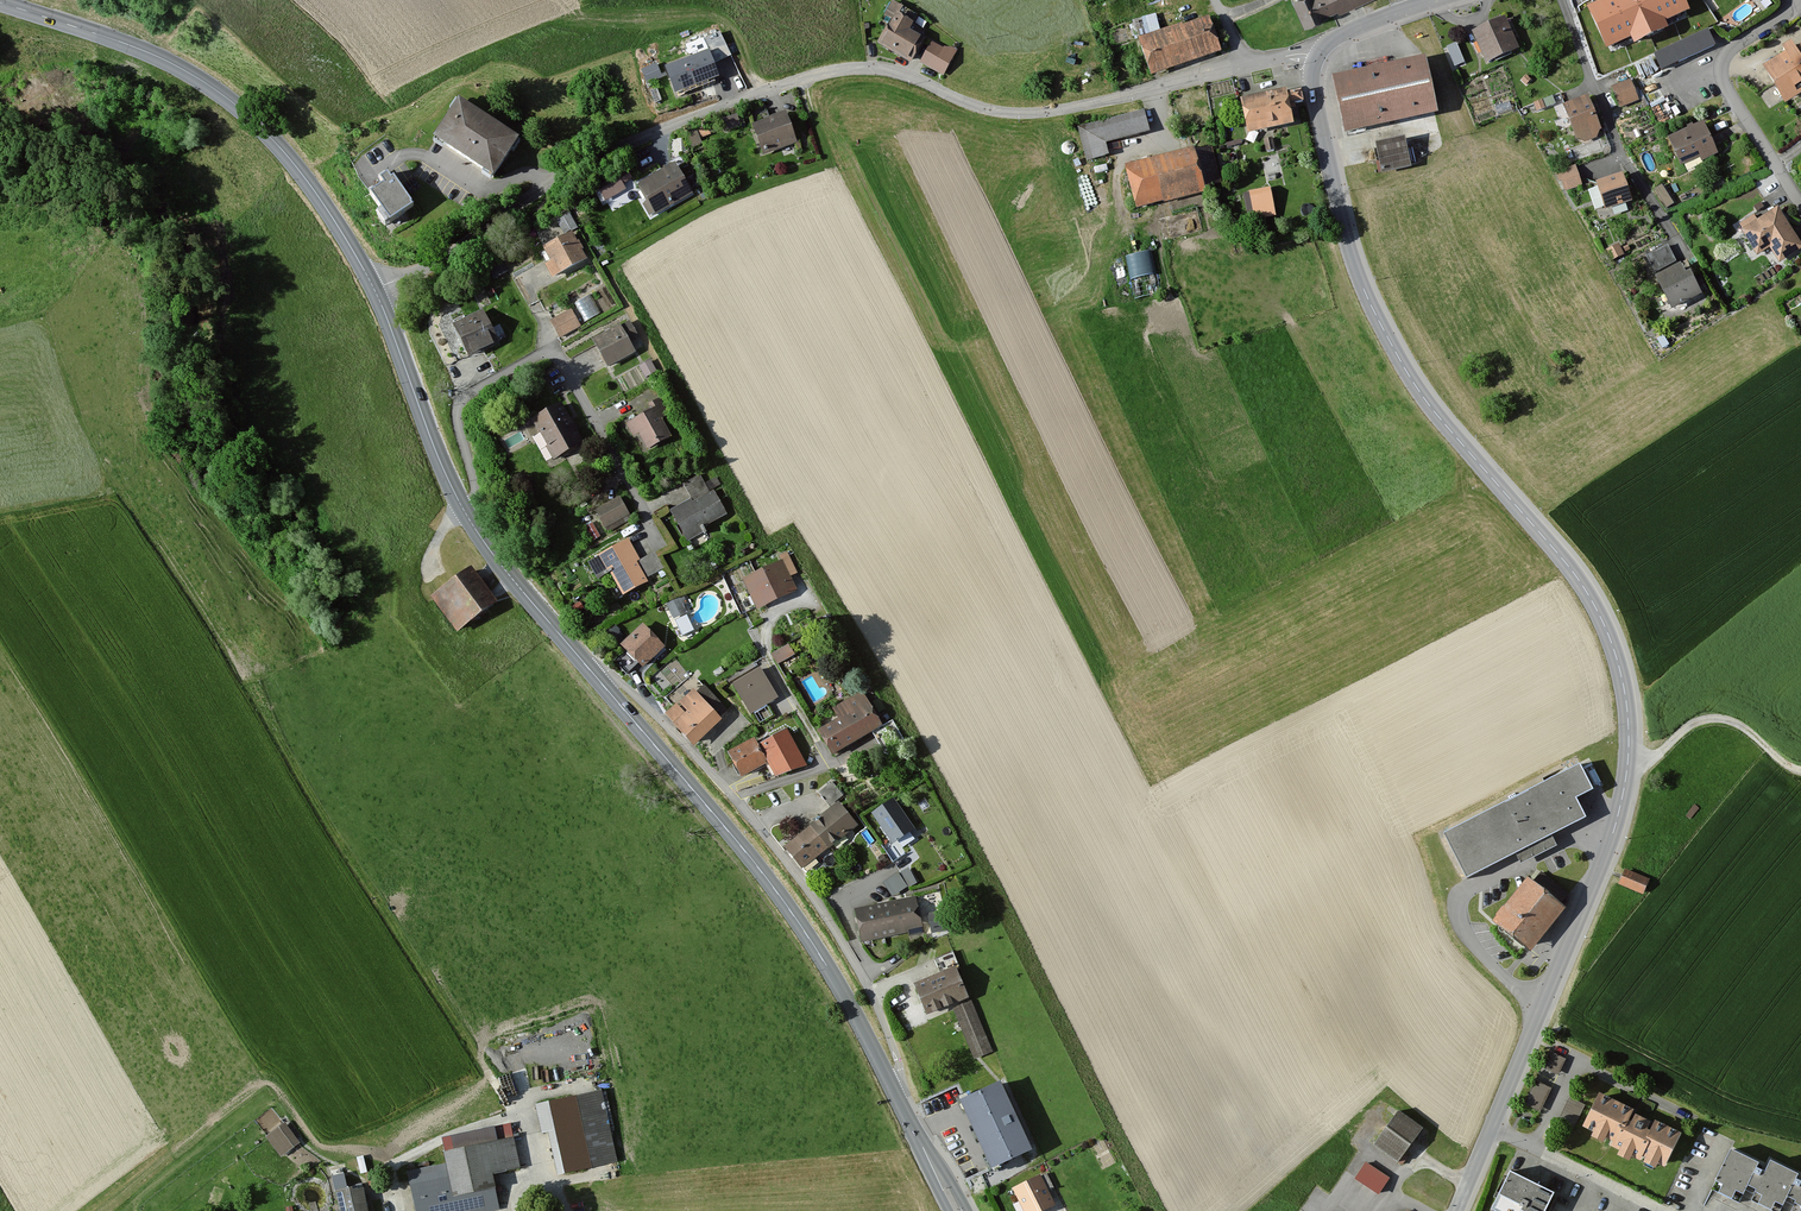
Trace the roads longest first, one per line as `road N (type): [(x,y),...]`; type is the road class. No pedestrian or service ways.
road 1 (tertiary): [(1318,55),(1311,77),(1316,110),(1344,235),(1373,311),(1440,419),(1596,607),(1628,715),(1614,834),(1491,1128)]
road 2 (residential): [(1318,55),(1033,112),(986,108),(860,65),(804,69),(632,131),(551,189),(375,290)]
road 3 (secondary): [(957,1210),(816,947),(464,512)]
road 4 (secondary): [(375,290),(299,168),(213,87),(162,58),(0,2)]
road 5 (residential): [(661,544),(553,346),(458,404),(478,494),(464,512)]
road 6 (residential): [(1800,4),(1727,52),(1719,75),(1800,211)]
road 7 (secondary): [(464,512),(375,290)]
road 8 (track): [(1627,763),(1701,720),(1719,718),(1800,769)]
road 9 (residential): [(1491,1128),(1667,1210)]
road 10 (tertiary): [(1433,0),(1343,33),(1318,55)]

